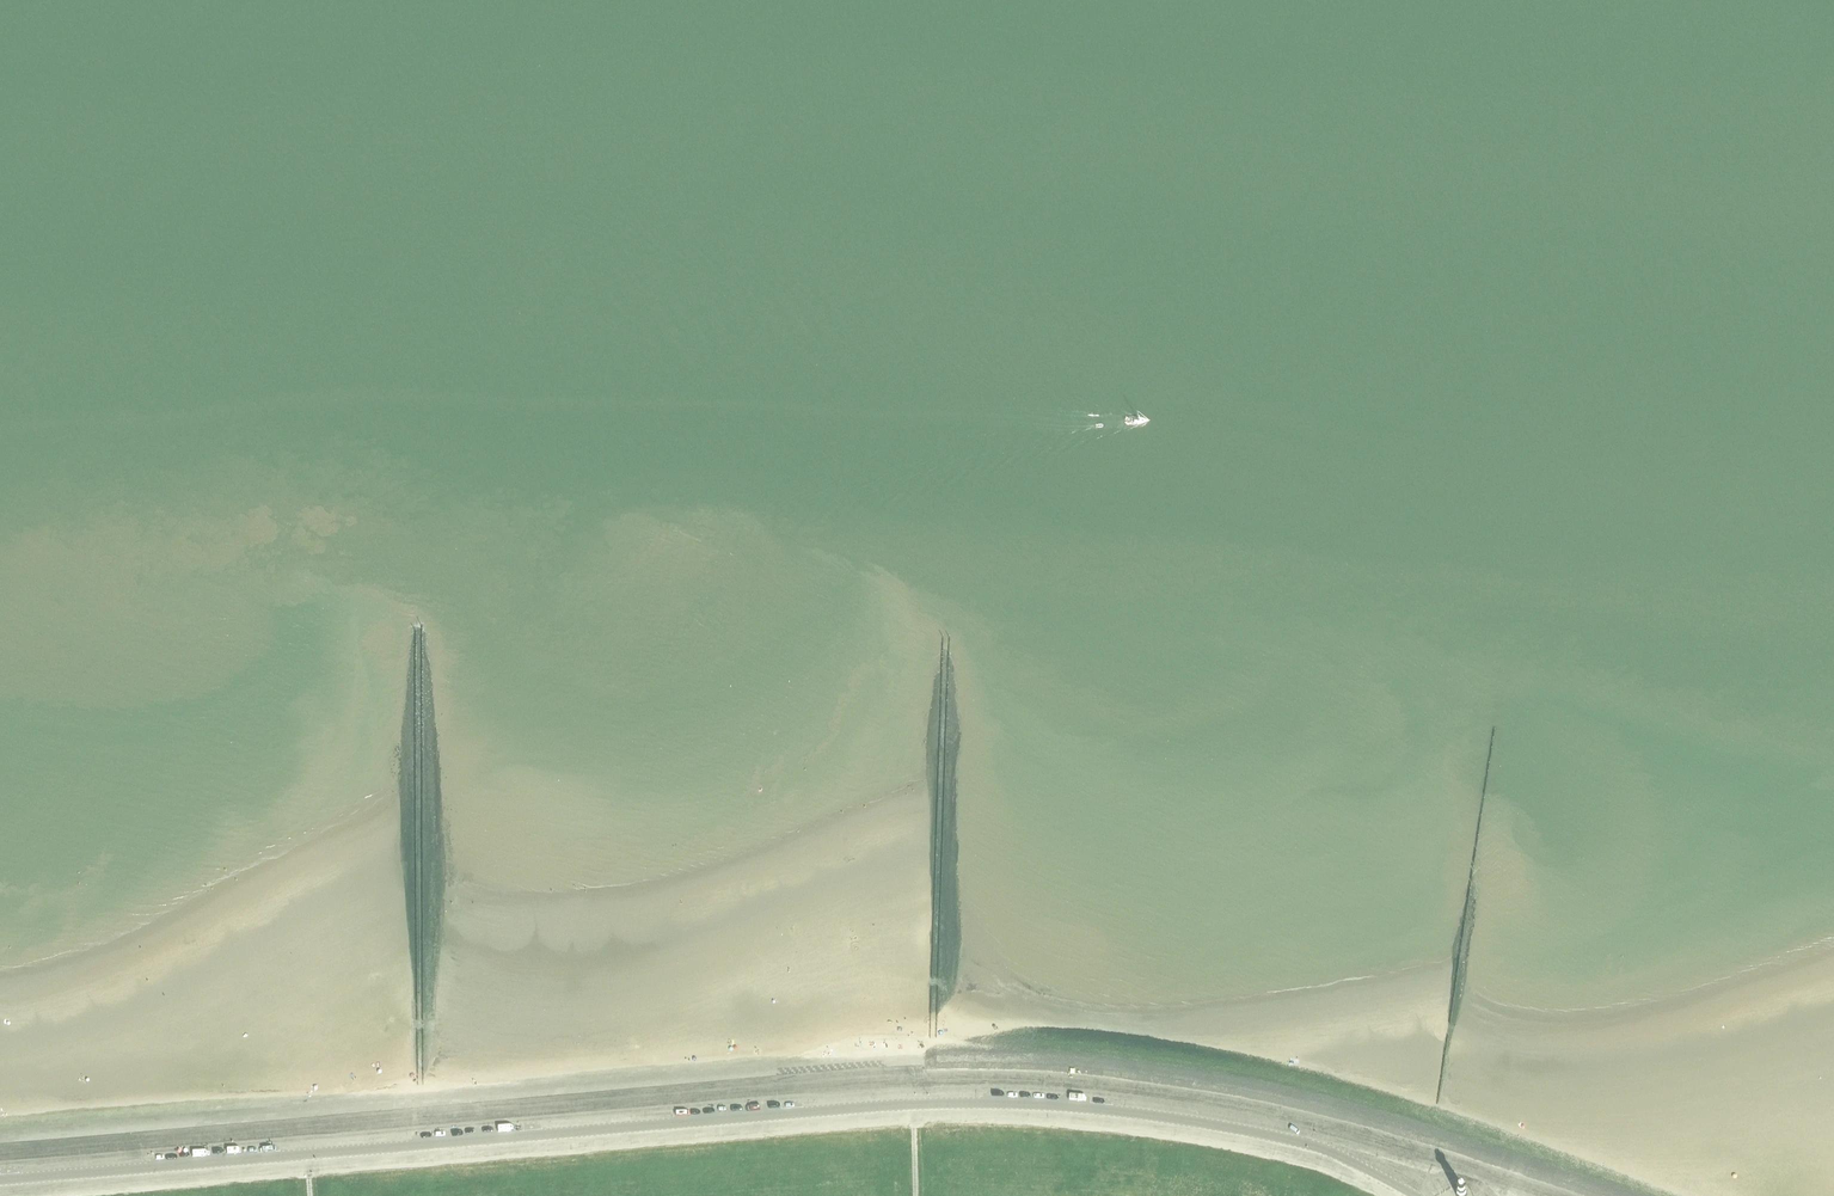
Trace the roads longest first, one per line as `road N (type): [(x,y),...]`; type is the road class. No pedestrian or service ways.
road 1 (unclassified): [(0,1181),(991,1103),(1253,1132),(1334,1154),(1416,1195)]

